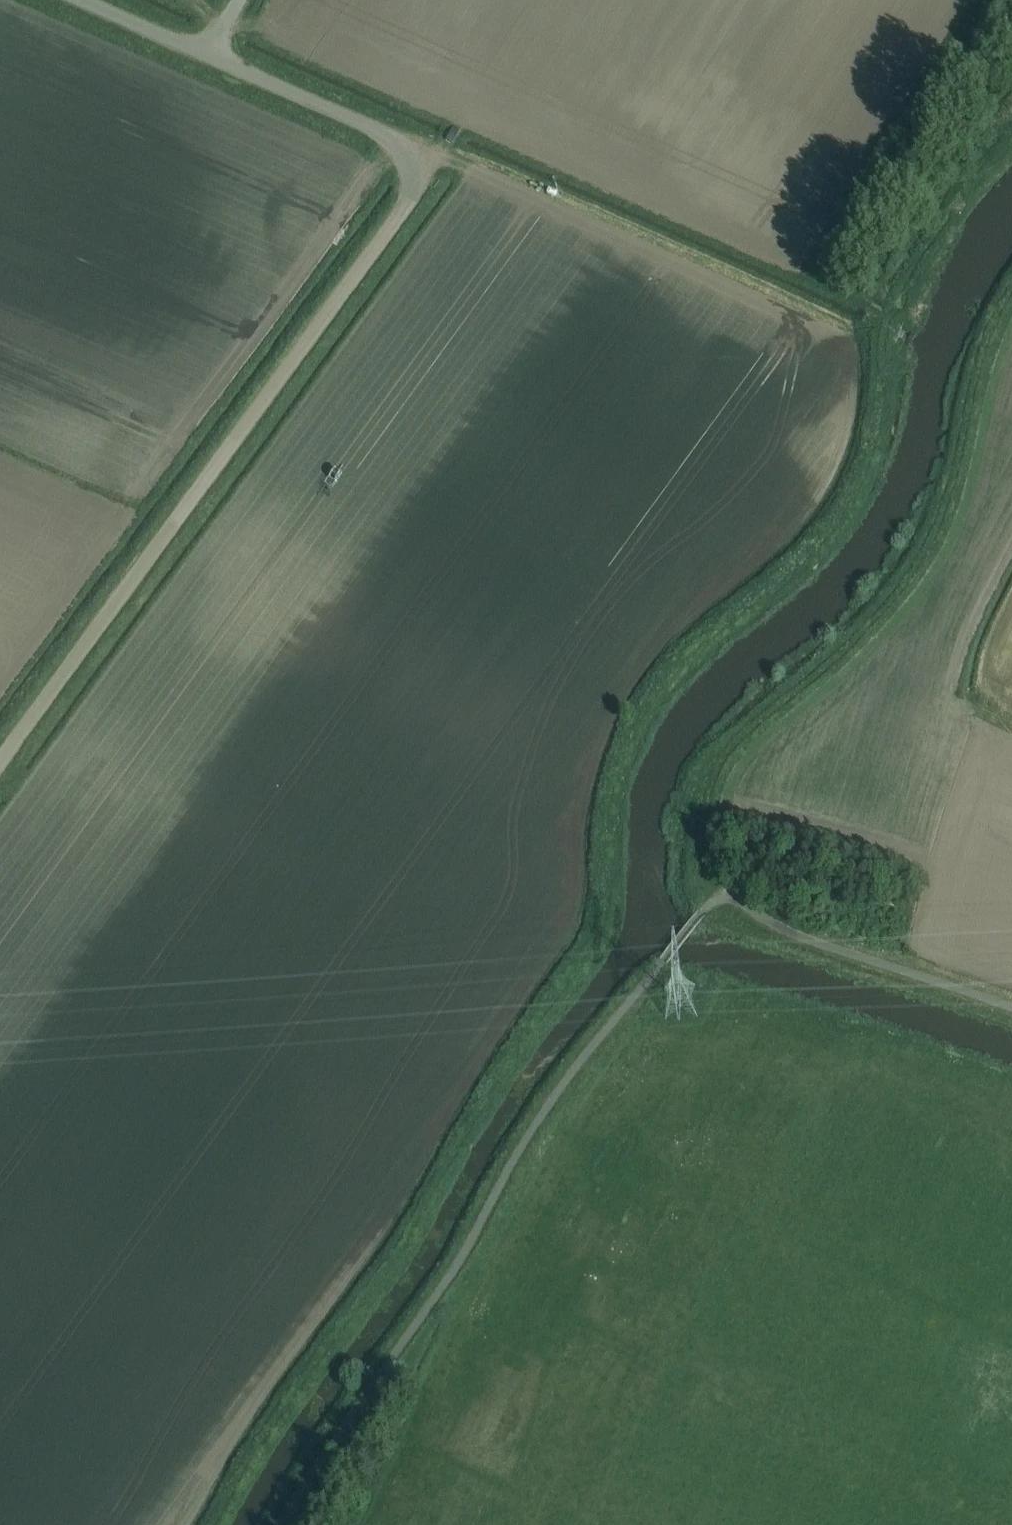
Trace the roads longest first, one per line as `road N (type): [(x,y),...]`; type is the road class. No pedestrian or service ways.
road 1 (unclassified): [(0,754),(405,199),(415,166),(397,143),(203,59)]
road 2 (unclassified): [(203,59),(68,0)]

